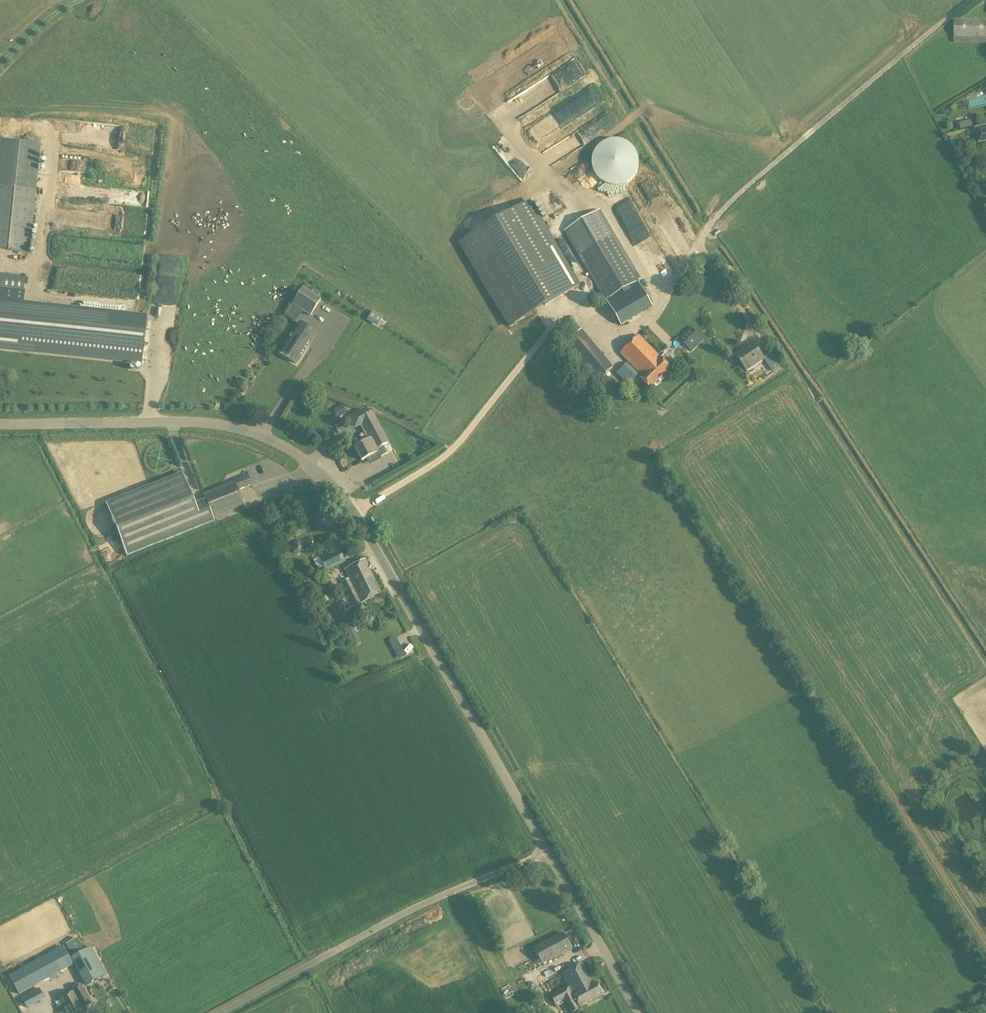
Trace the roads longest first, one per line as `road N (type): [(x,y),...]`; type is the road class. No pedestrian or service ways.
road 1 (unclassified): [(546,852),(356,512),(306,461),(262,435),(210,424),(0,425)]
road 2 (unclassified): [(546,852),(402,914),(220,1012)]
road 3 (unclassified): [(638,1012),(546,852)]

